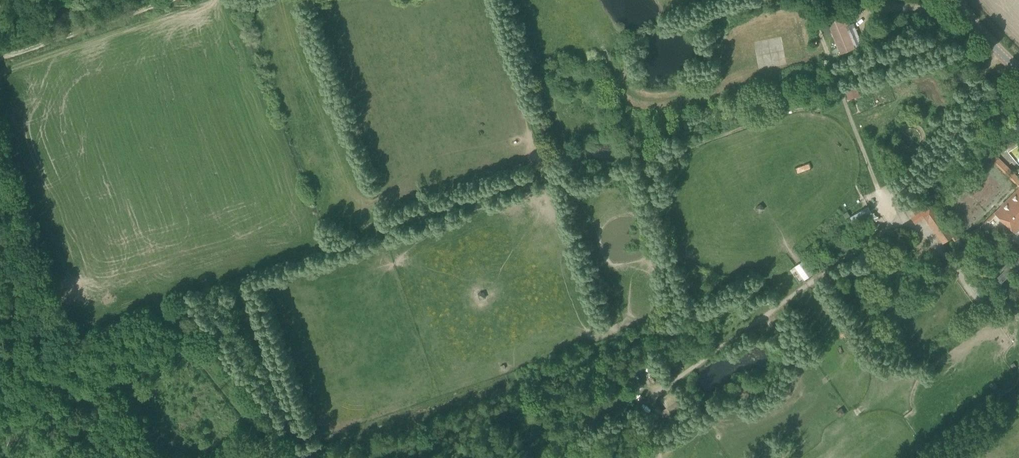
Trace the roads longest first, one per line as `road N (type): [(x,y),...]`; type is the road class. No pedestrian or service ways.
road 1 (track): [(164,309),(281,457)]
road 2 (track): [(166,0),(0,56)]

